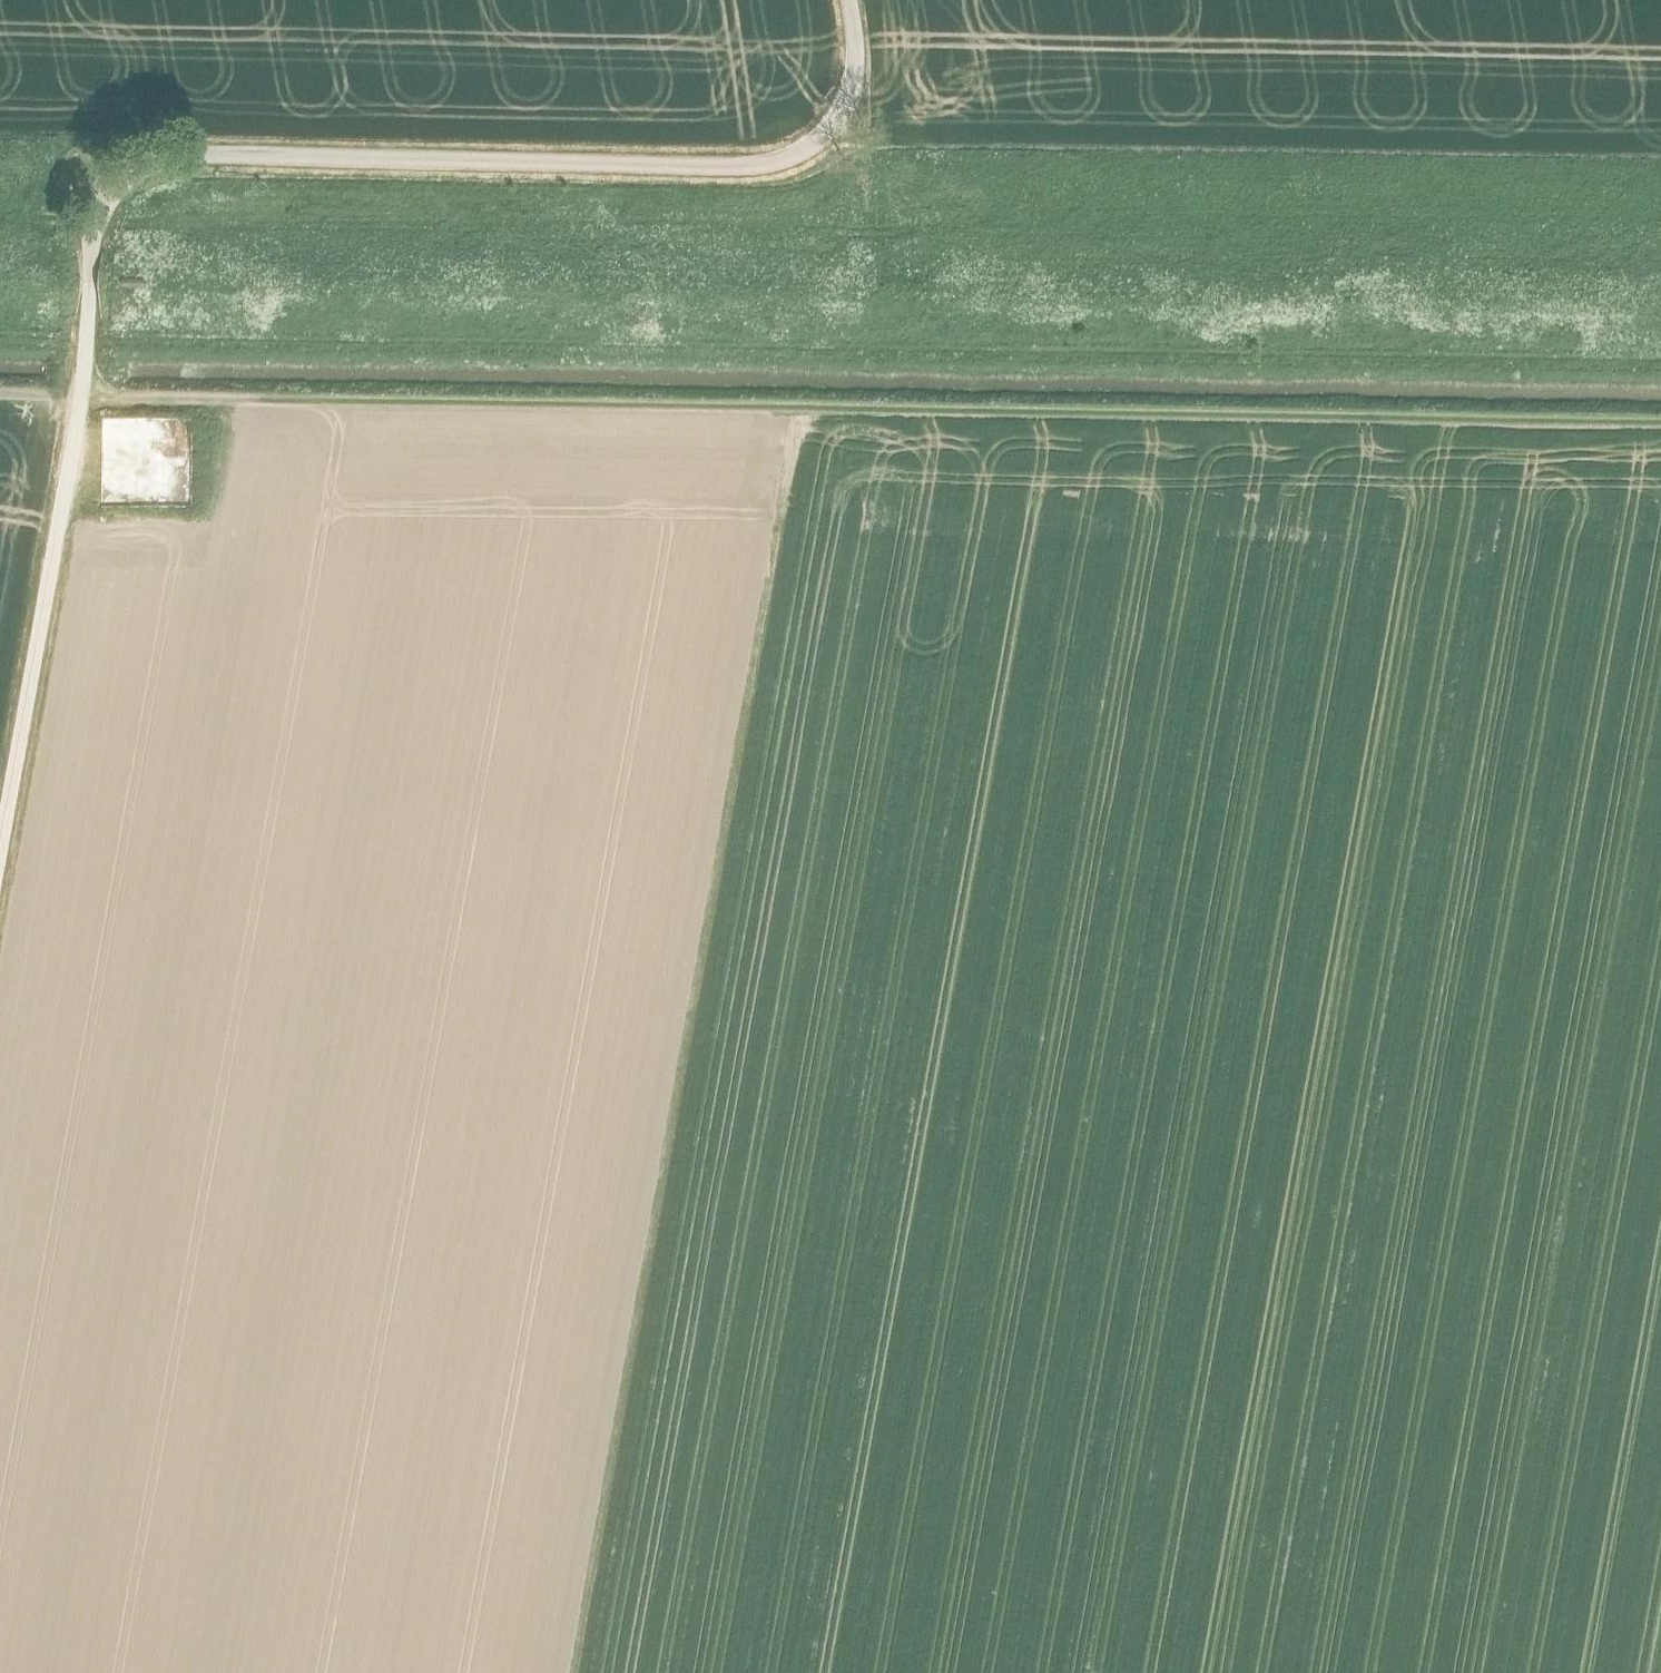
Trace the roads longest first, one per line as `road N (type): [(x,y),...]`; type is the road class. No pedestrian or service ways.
road 1 (unclassified): [(0,863),(79,420),(90,249),(100,214),(120,187),(152,165),(189,156),(740,168),(784,162),(823,139),(848,104),(855,64),(848,0)]

